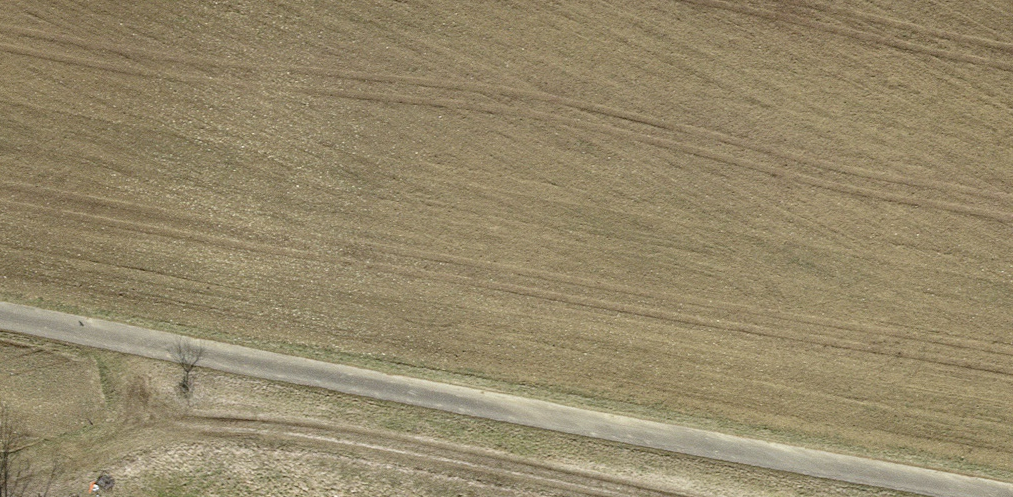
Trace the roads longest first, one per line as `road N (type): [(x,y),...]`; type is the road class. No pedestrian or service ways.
road 1 (track): [(0,299),(200,331),(1012,493)]
road 2 (track): [(696,496),(203,418),(94,421)]

